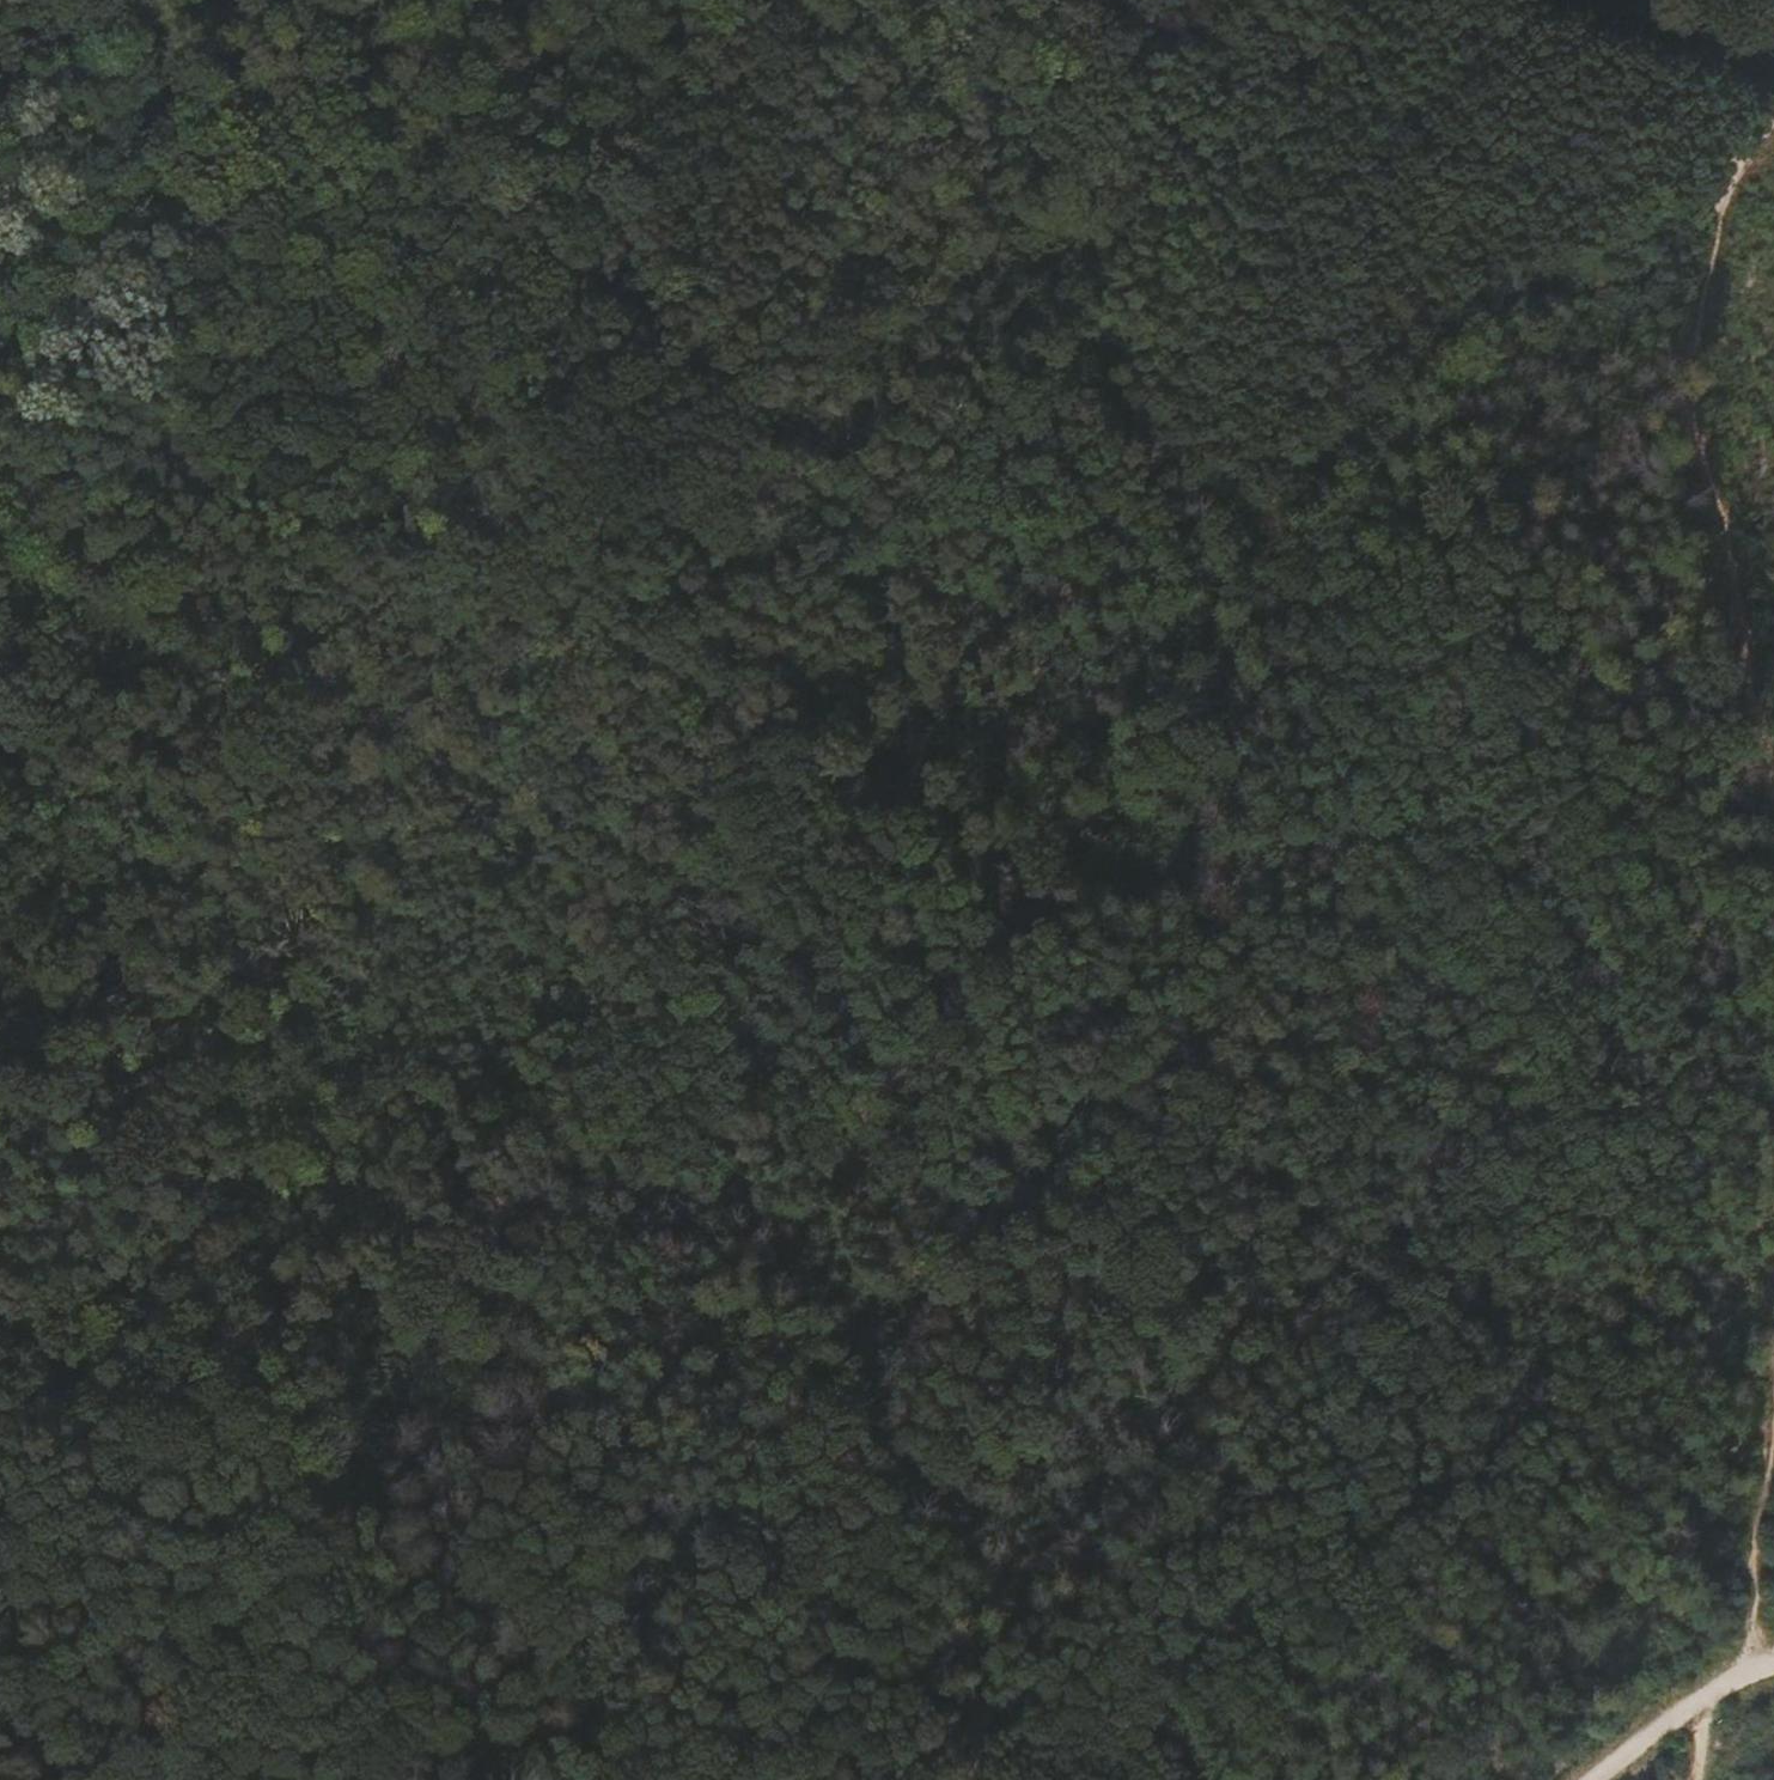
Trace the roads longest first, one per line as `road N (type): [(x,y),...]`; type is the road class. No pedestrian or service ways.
road 1 (track): [(1592,1779),(1717,1688),(1773,1664)]

